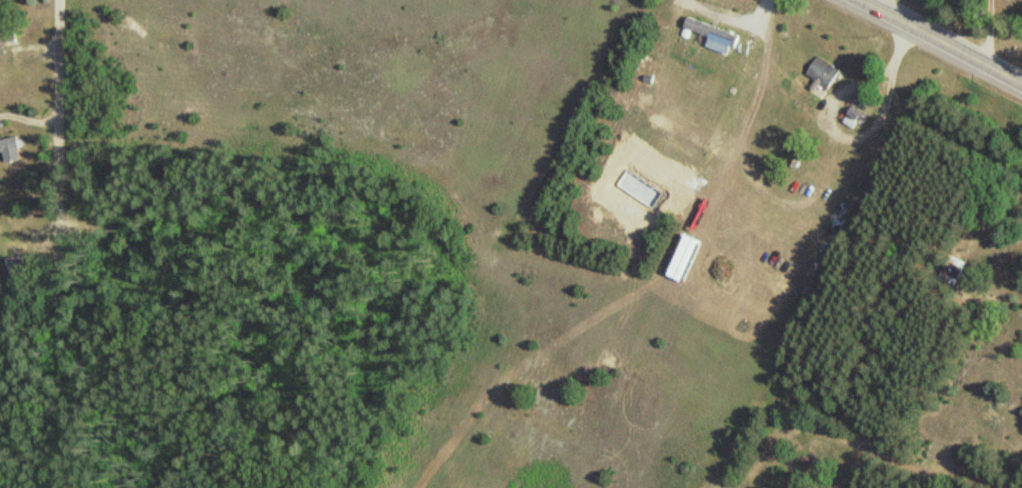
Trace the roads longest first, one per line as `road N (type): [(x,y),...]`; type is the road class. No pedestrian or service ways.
road 1 (residential): [(61,487),(59,0)]
road 2 (secondary): [(1021,87),(857,0)]

